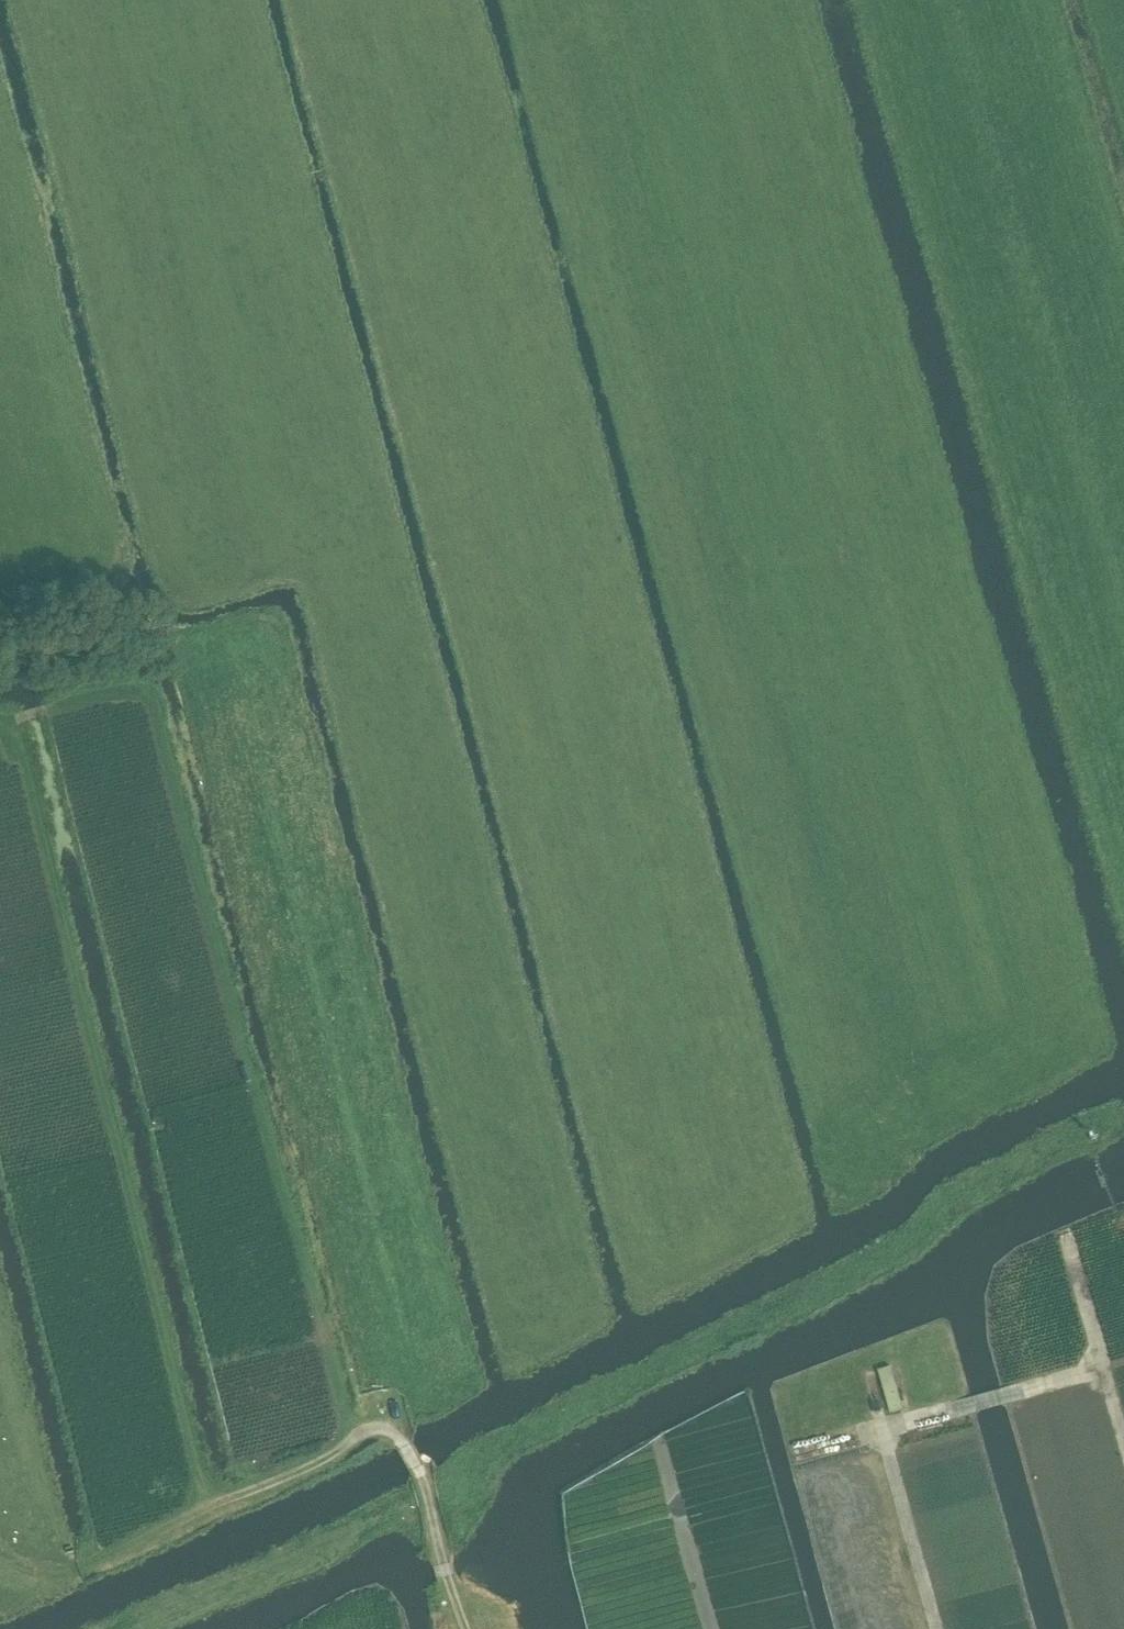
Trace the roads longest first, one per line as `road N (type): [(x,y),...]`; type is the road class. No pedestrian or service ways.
road 1 (track): [(466,1628),(425,1487),(390,1430),(373,1429),(311,1467),(57,1571),(28,1570),(0,1549)]
road 2 (track): [(937,1628),(882,1430),(1105,1368)]
road 3 (track): [(1123,1434),(1066,1231)]
road 4 (track): [(709,1628),(659,1443)]

